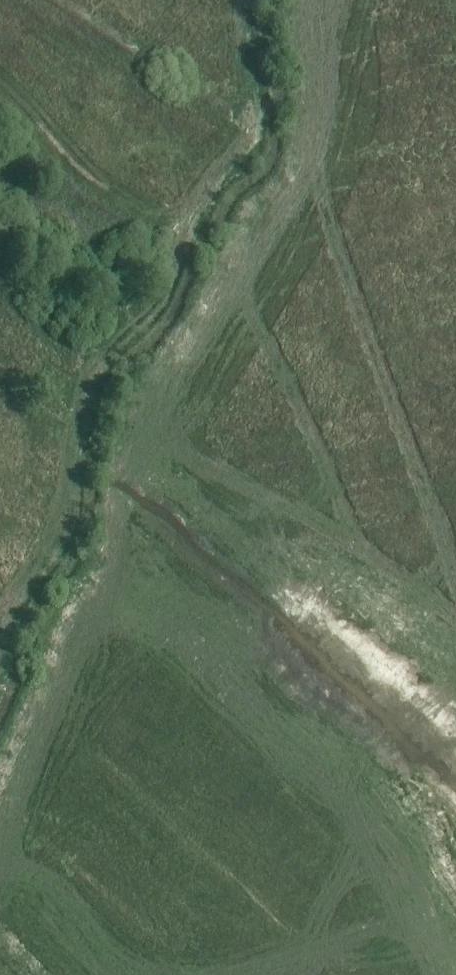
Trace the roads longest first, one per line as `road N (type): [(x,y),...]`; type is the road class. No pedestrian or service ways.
road 1 (track): [(0,647),(12,601),(55,549),(96,374),(144,317),(199,210),(241,164),(253,124),(250,0)]

